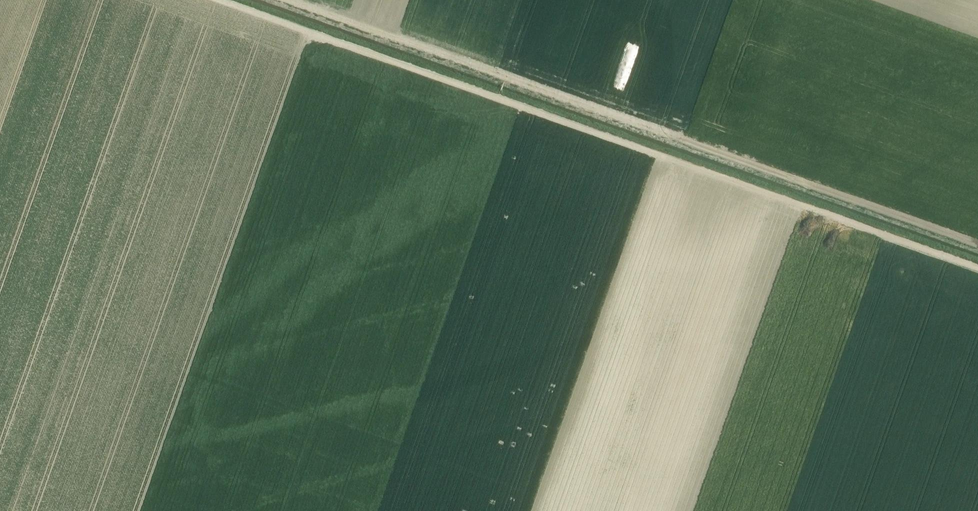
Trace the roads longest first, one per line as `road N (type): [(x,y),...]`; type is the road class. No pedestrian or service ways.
road 1 (track): [(977,268),(218,0)]
road 2 (track): [(290,0),(683,141)]

